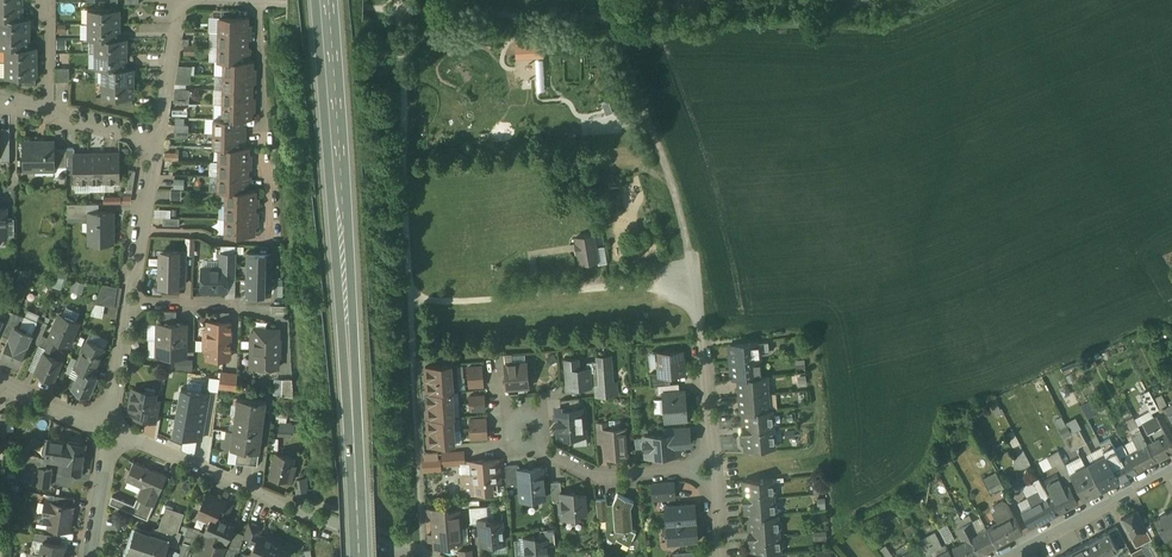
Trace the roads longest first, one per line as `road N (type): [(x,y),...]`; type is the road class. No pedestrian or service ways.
road 1 (primary): [(322,0),(358,556)]
road 2 (residential): [(414,556),(110,430)]
road 3 (residential): [(110,430),(159,139)]
road 4 (residential): [(711,465),(600,477),(531,444),(525,430)]
road 5 (residential): [(695,282),(711,465)]
road 6 (residential): [(1171,462),(1029,539)]
road 7 (residential): [(159,139),(181,0)]
road 8 (residential): [(92,556),(110,430)]
road 9 (residential): [(110,430),(0,382)]

